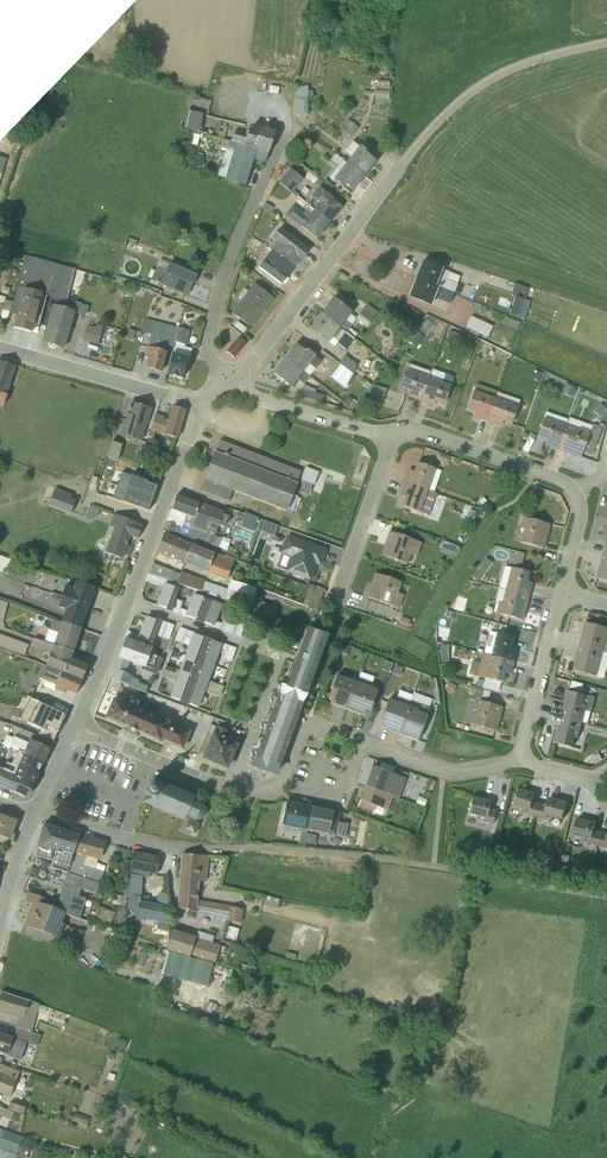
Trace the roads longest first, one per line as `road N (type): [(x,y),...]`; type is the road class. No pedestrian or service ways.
road 1 (residential): [(127,601),(279,658),(233,787)]
road 2 (residential): [(283,131),(219,287),(208,350),(226,386)]
road 3 (residential): [(226,386),(392,173)]
road 4 (unclassified): [(392,173),(440,119),(490,80),(606,42)]
road 5 (residential): [(201,406),(0,347)]
road 6 (residential): [(239,848),(168,846),(34,812)]
road 7 (residential): [(127,601),(201,406)]
road 8 (residential): [(393,431),(439,437),(562,481),(577,494)]
road 9 (residential): [(393,431),(339,600)]
road 10 (residential): [(226,386),(372,431),(393,431)]
road 11 (residential): [(525,755),(443,770),(361,741)]
road 12 (residential): [(233,787),(74,727)]
road 13 (residential): [(563,590),(525,755)]
road 14 (residential): [(74,727),(127,601)]
road 15 (residential): [(361,741),(341,797),(271,792)]
road 16 (residential): [(361,741),(328,728),(305,734),(271,792)]

